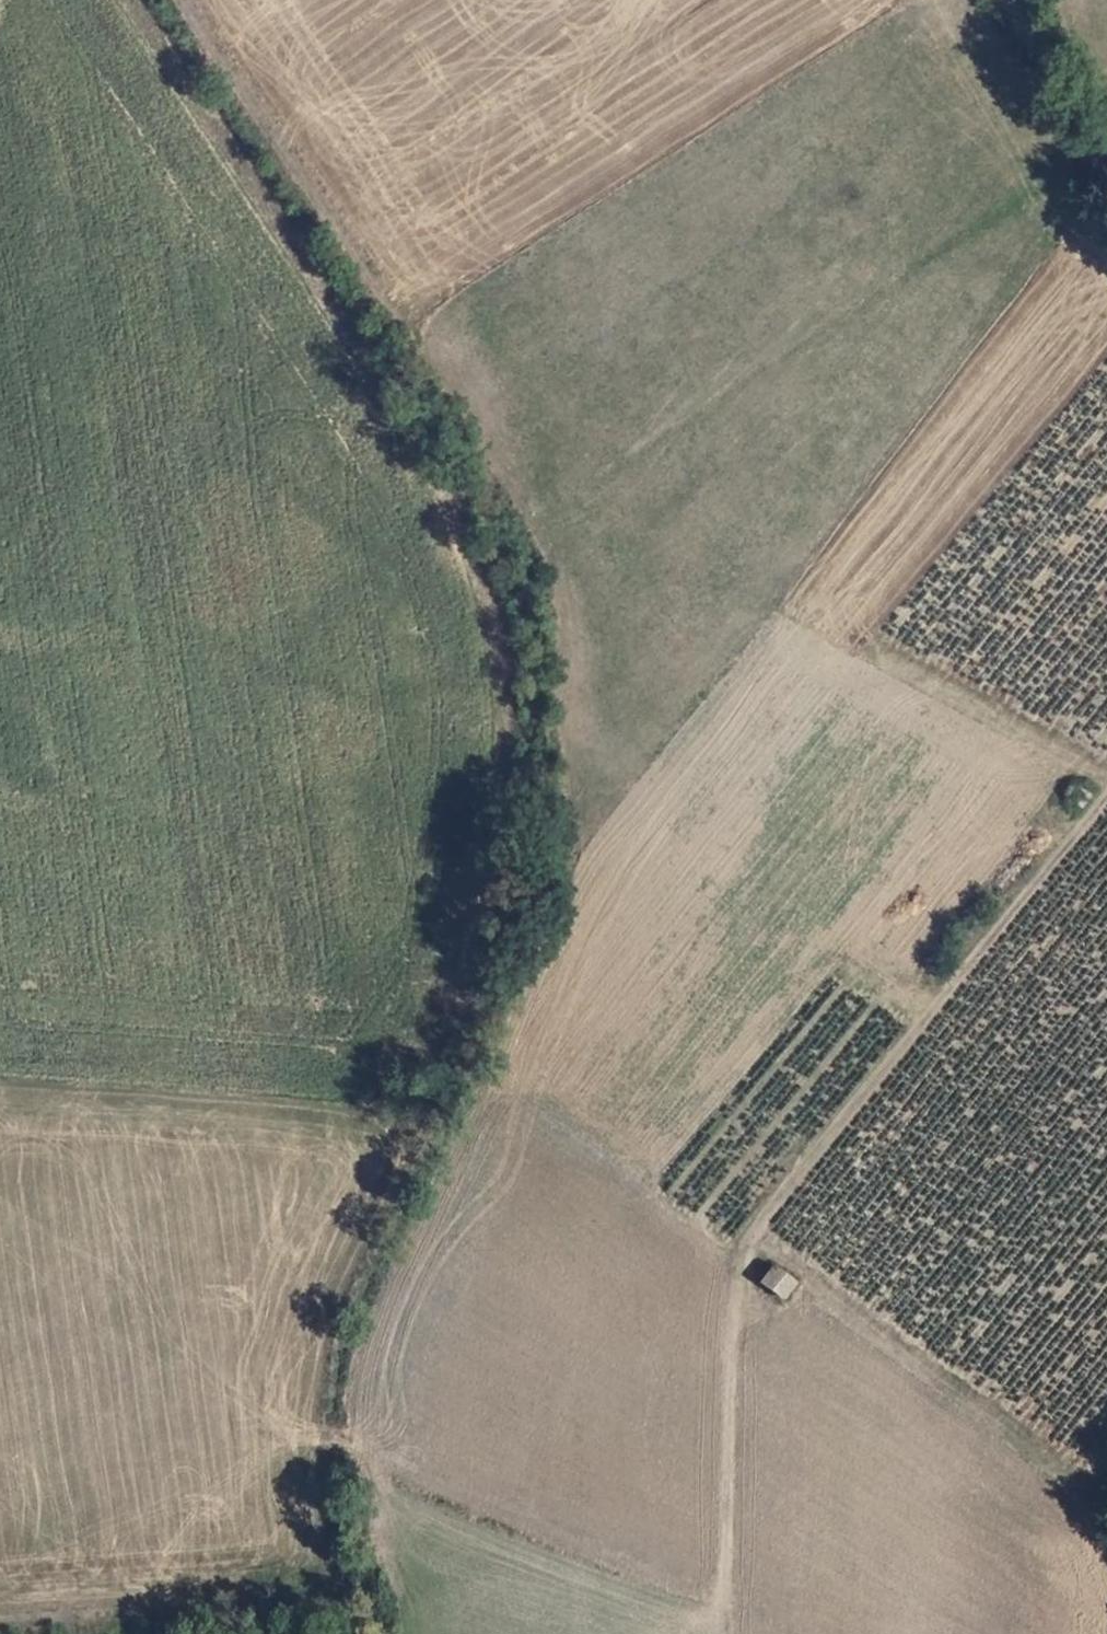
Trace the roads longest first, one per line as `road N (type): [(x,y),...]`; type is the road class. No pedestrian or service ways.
road 1 (track): [(1106,799),(750,1238),(735,1297),(729,1633)]
road 2 (unclassified): [(1012,0),(1106,200)]

